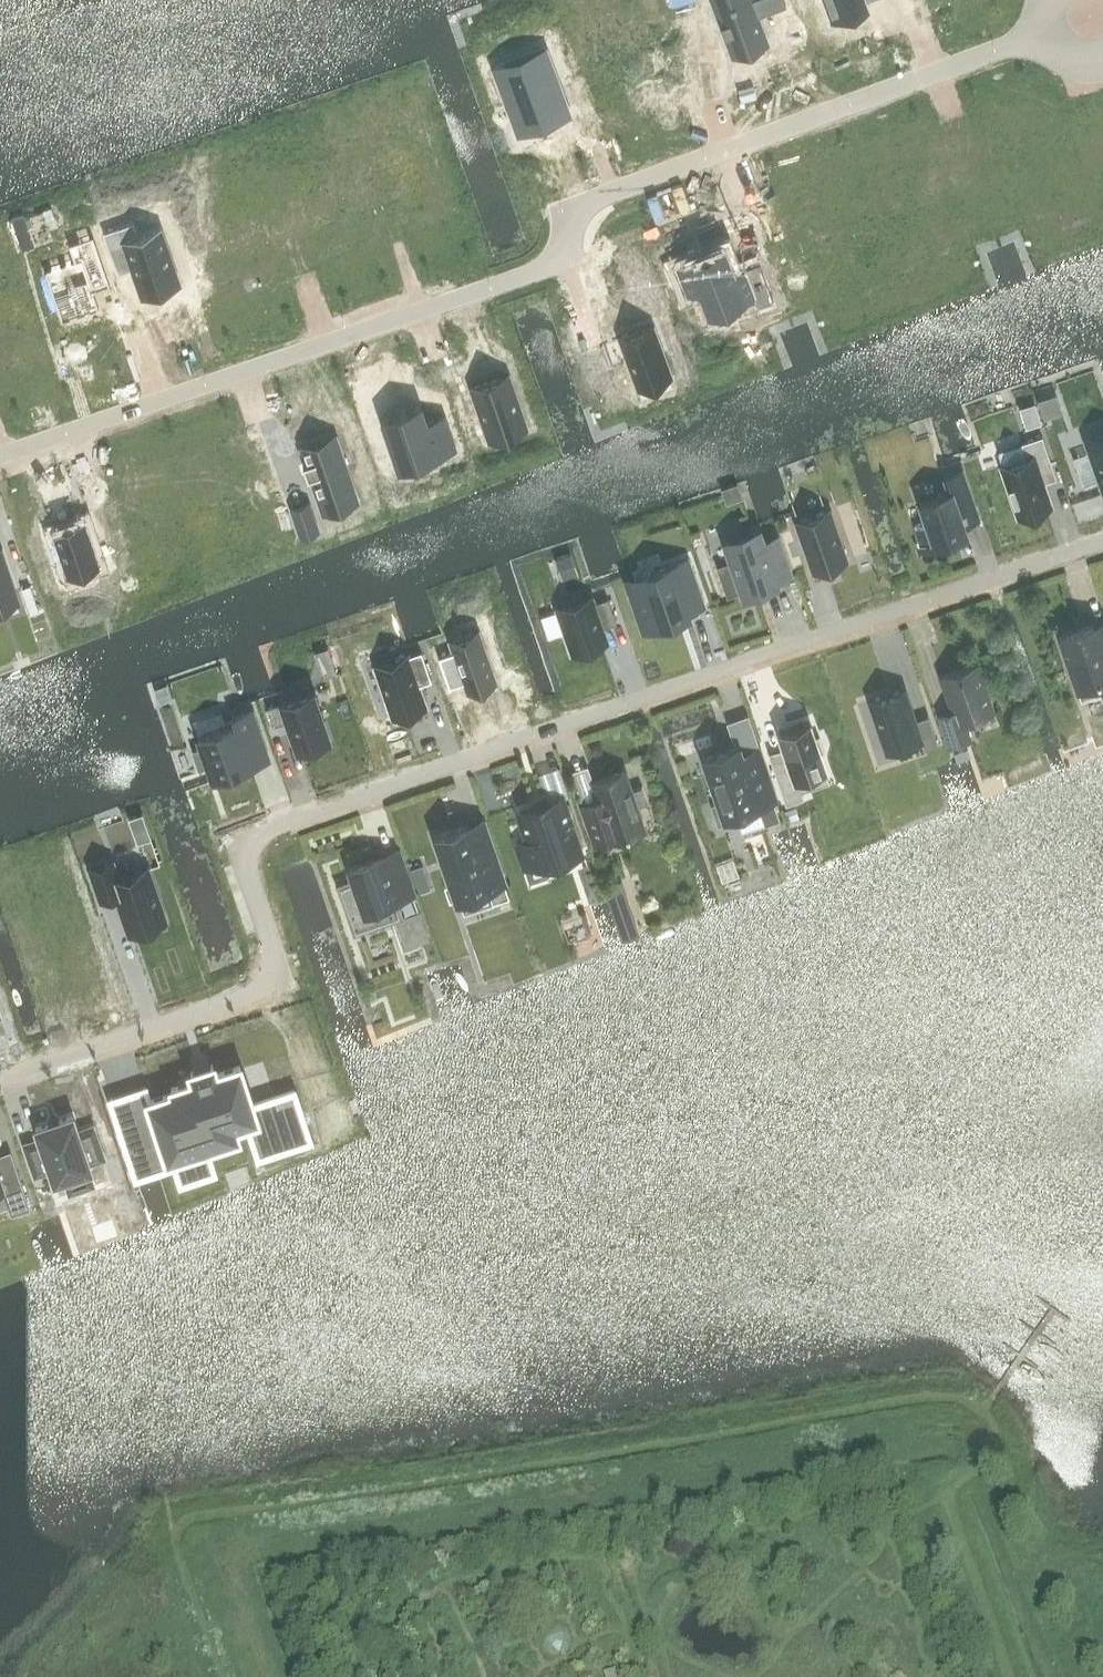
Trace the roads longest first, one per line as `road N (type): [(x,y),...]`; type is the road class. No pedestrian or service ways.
road 1 (residential): [(1102,541),(250,833),(241,850),(277,972),(268,988),(0,1080)]
road 2 (residential): [(1044,35),(567,210),(536,273),(0,457)]

